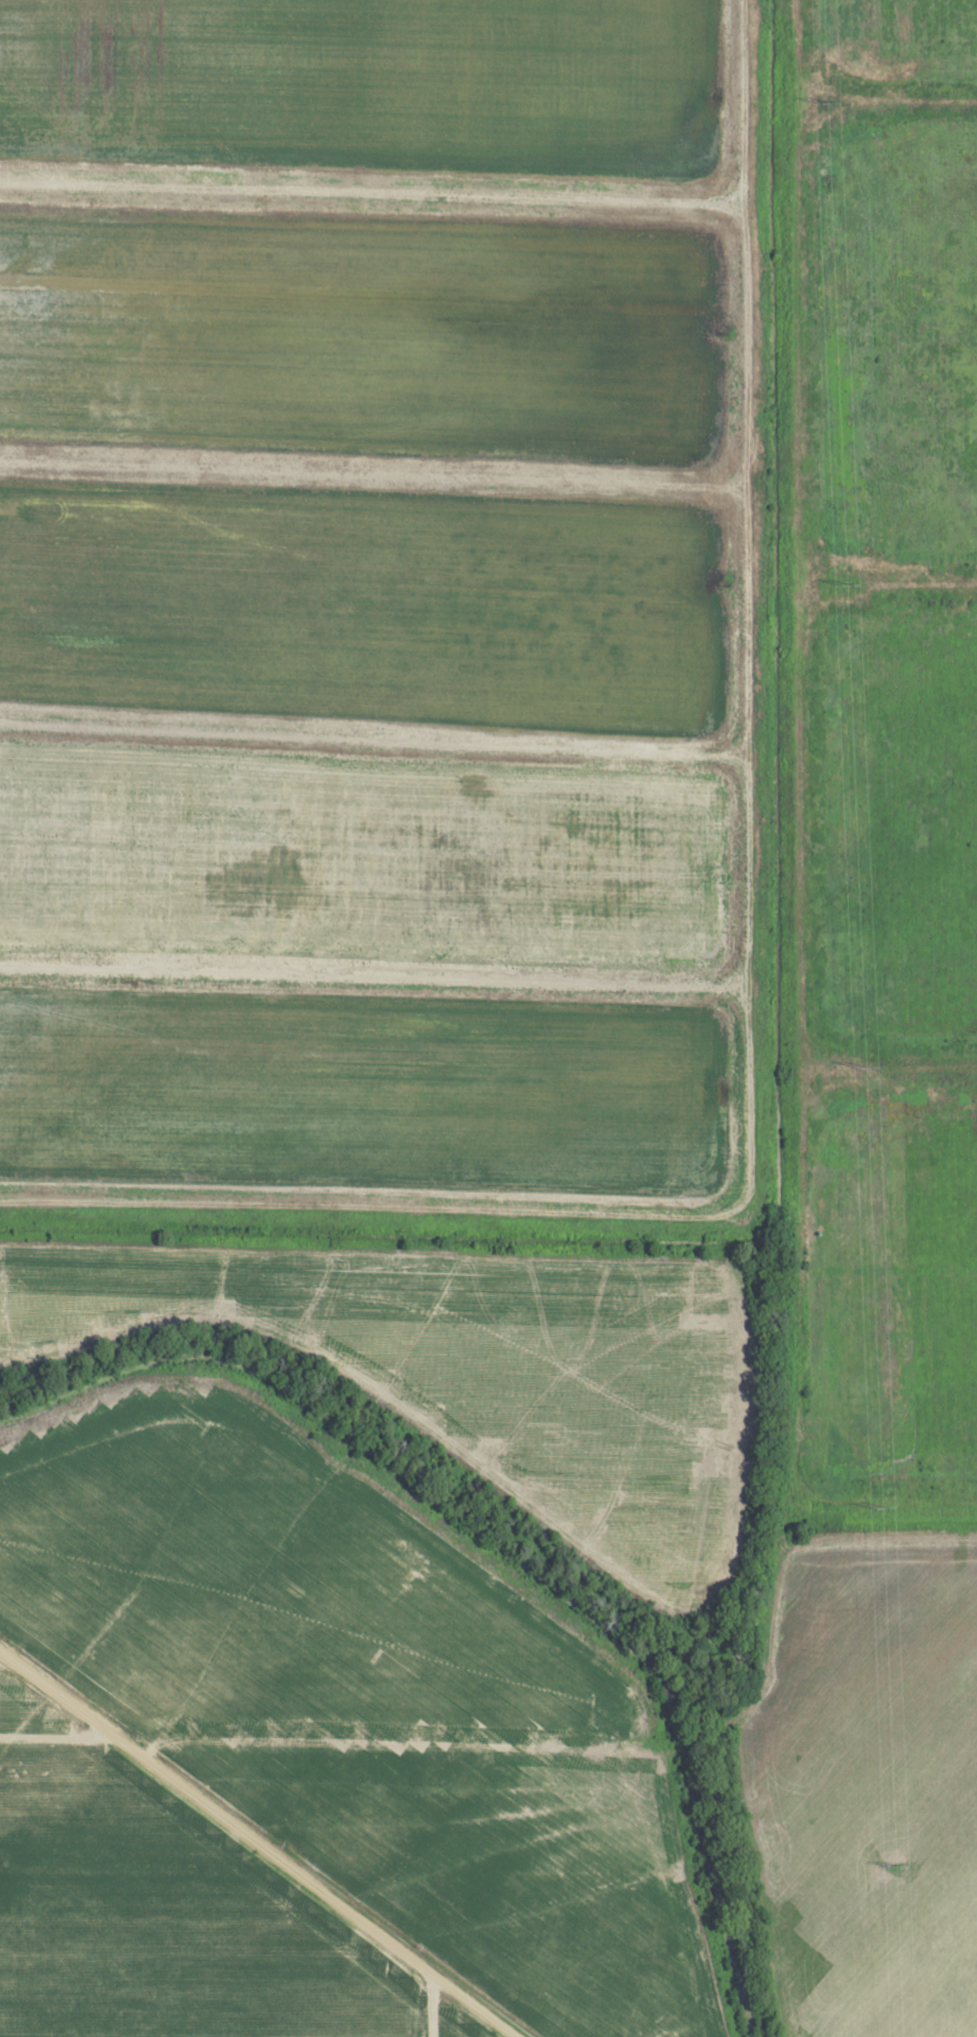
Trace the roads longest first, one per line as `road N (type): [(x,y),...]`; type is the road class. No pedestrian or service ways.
road 1 (track): [(0,1650),(518,2036)]

